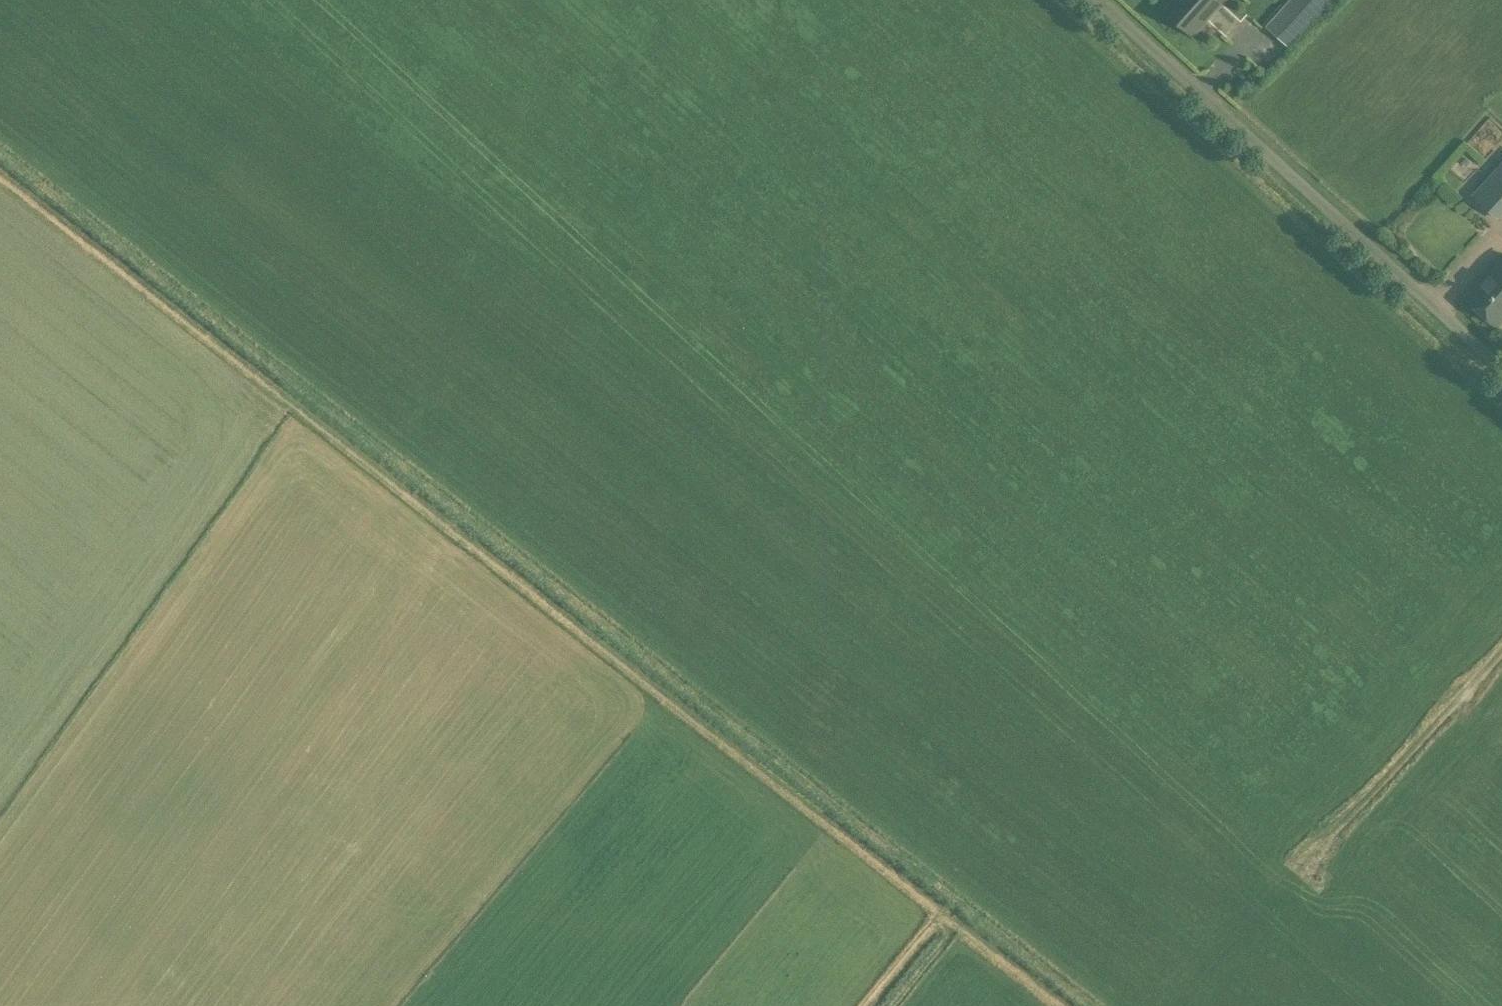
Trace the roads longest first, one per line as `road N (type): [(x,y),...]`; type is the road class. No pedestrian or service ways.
road 1 (unclassified): [(1501,368),(1099,0)]
road 2 (track): [(1303,863),(1501,652)]

